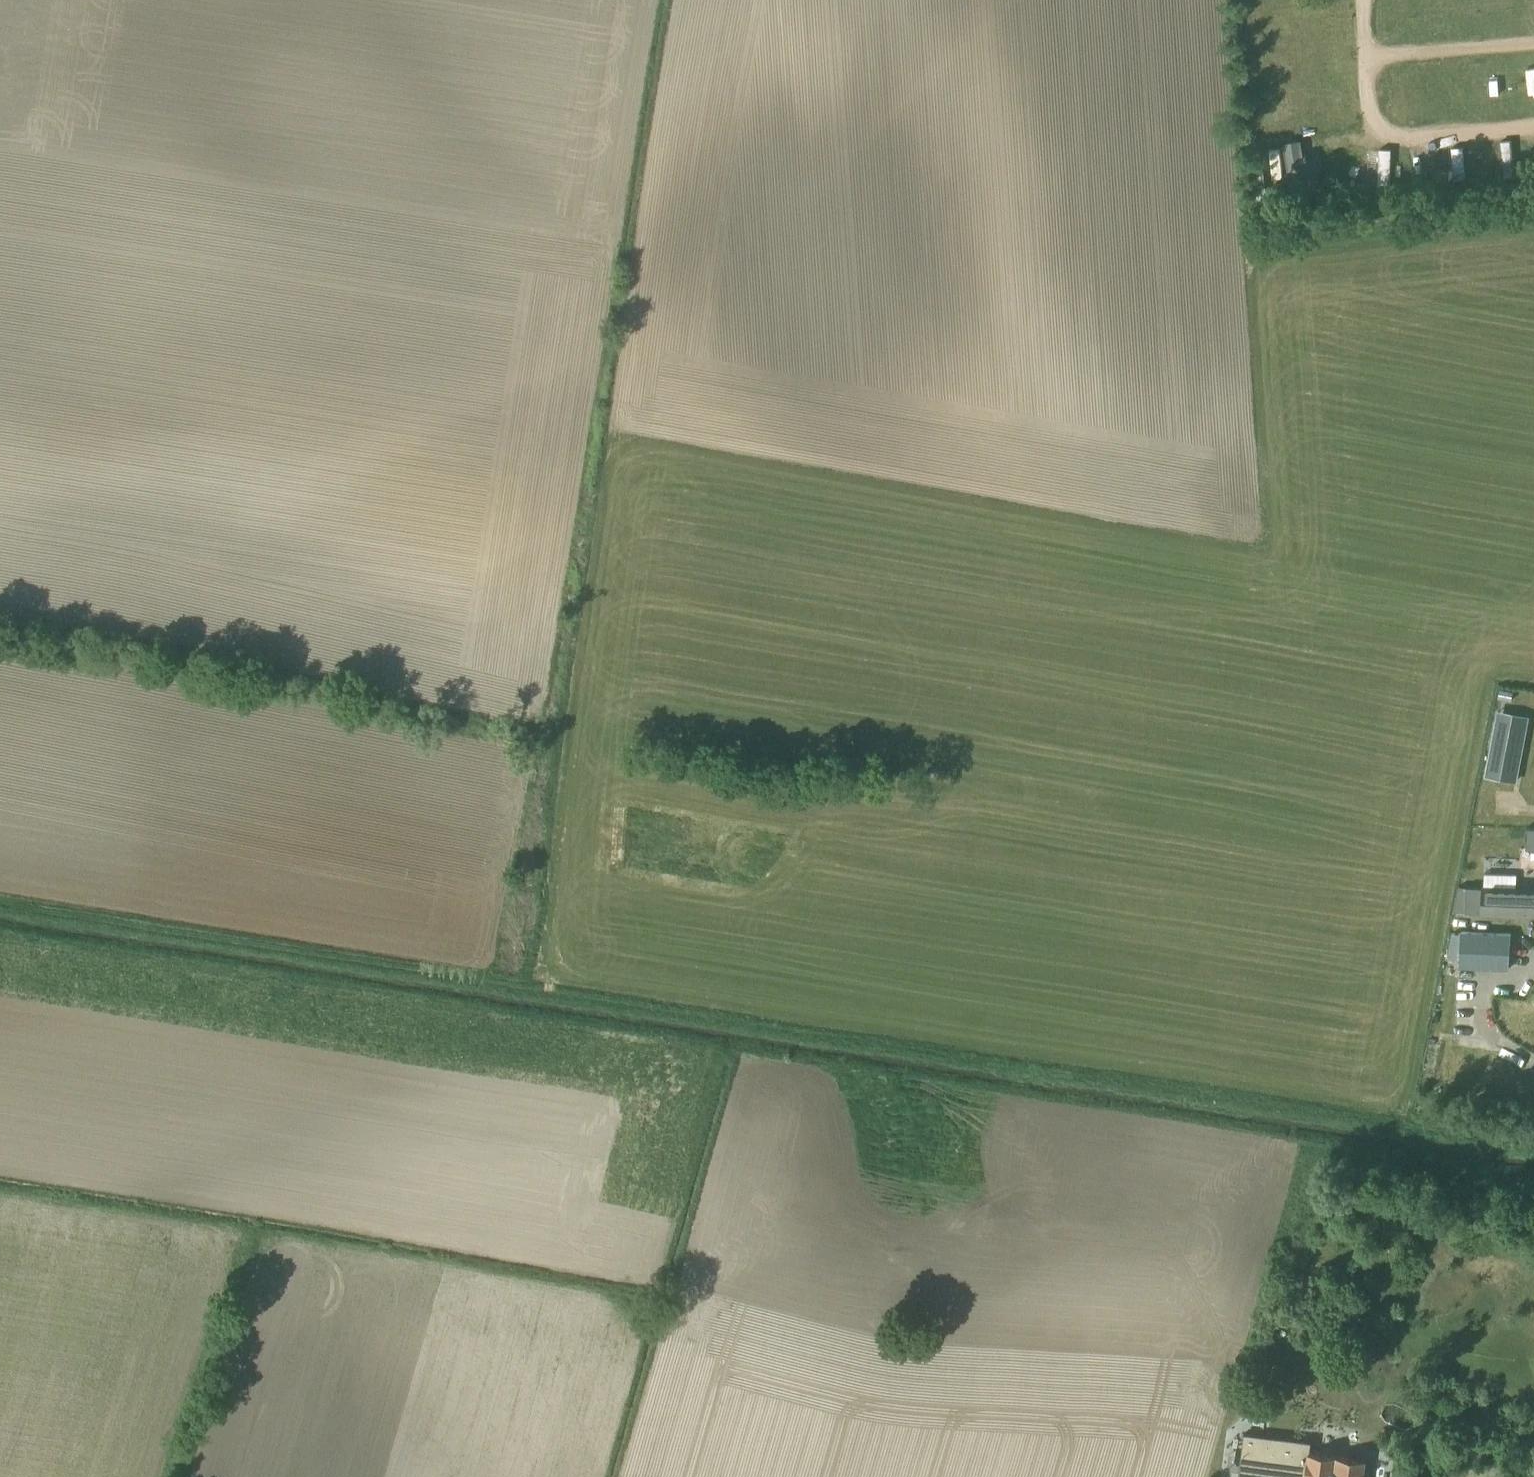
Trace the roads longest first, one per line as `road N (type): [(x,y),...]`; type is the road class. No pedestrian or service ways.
road 1 (track): [(0,906),(1533,1147)]

